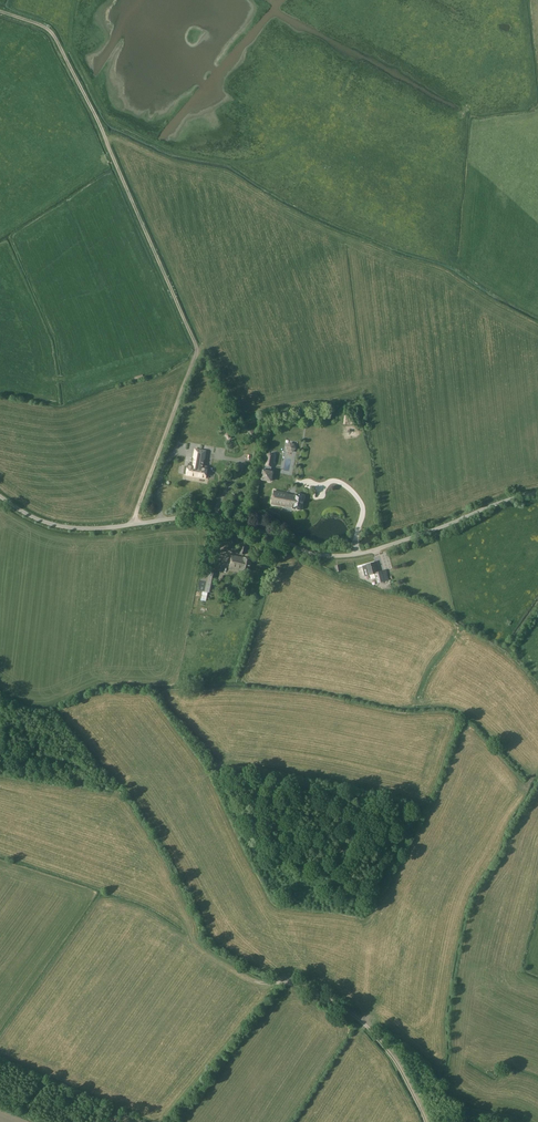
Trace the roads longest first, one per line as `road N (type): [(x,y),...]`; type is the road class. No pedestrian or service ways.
road 1 (track): [(0,11),(50,30),(197,349),(132,524)]
road 2 (track): [(72,46),(108,120),(160,148),(237,163),(315,135),(458,114),(516,30),(519,0)]
road 3 (unclassified): [(537,492),(336,556),(199,516),(66,527),(0,497)]
road 4 (track): [(253,979),(328,998),(369,1026),(399,1065),(427,1121)]

